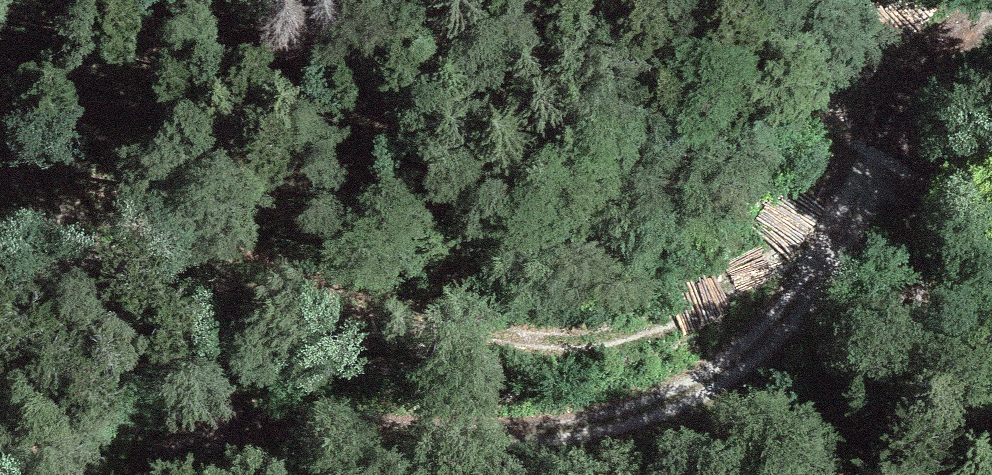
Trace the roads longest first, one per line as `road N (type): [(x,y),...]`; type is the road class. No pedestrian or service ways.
road 1 (track): [(0,232),(33,216),(114,211),(288,282),(401,317),(572,341),(656,328),(716,299),(866,181)]
road 2 (track): [(902,114),(847,233),(802,305),(743,366),(680,402),(606,423),(490,438),(238,446),(170,474)]
road 3 (track): [(902,114),(923,175),(924,261),(903,387),(870,474)]
road 4 (track): [(991,14),(927,73),(902,114)]
road 5 (track): [(866,0),(858,22),(862,57),(902,114)]

